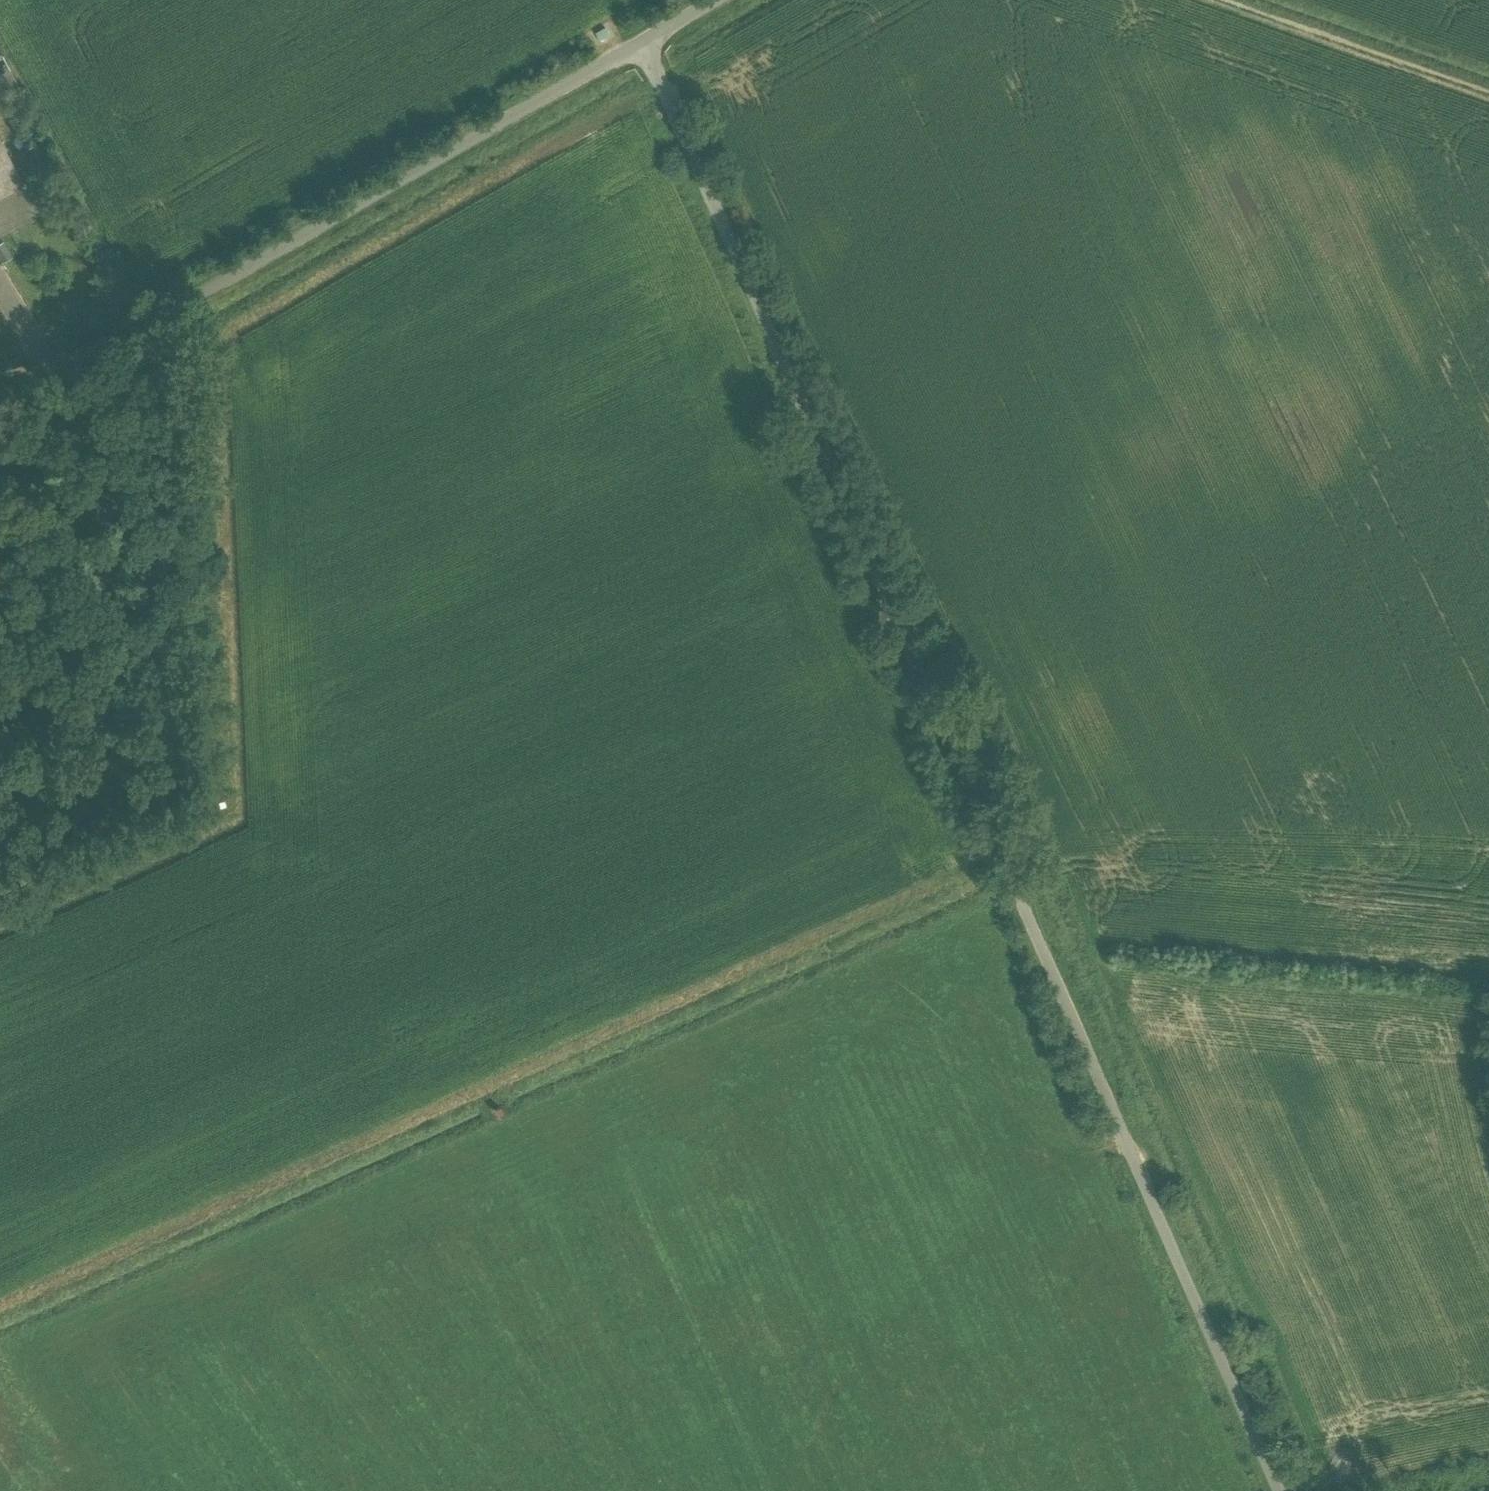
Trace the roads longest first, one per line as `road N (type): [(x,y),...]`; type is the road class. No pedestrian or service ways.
road 1 (unclassified): [(647,42),(1282,1490)]
road 2 (unclassified): [(0,381),(199,288),(647,42)]

